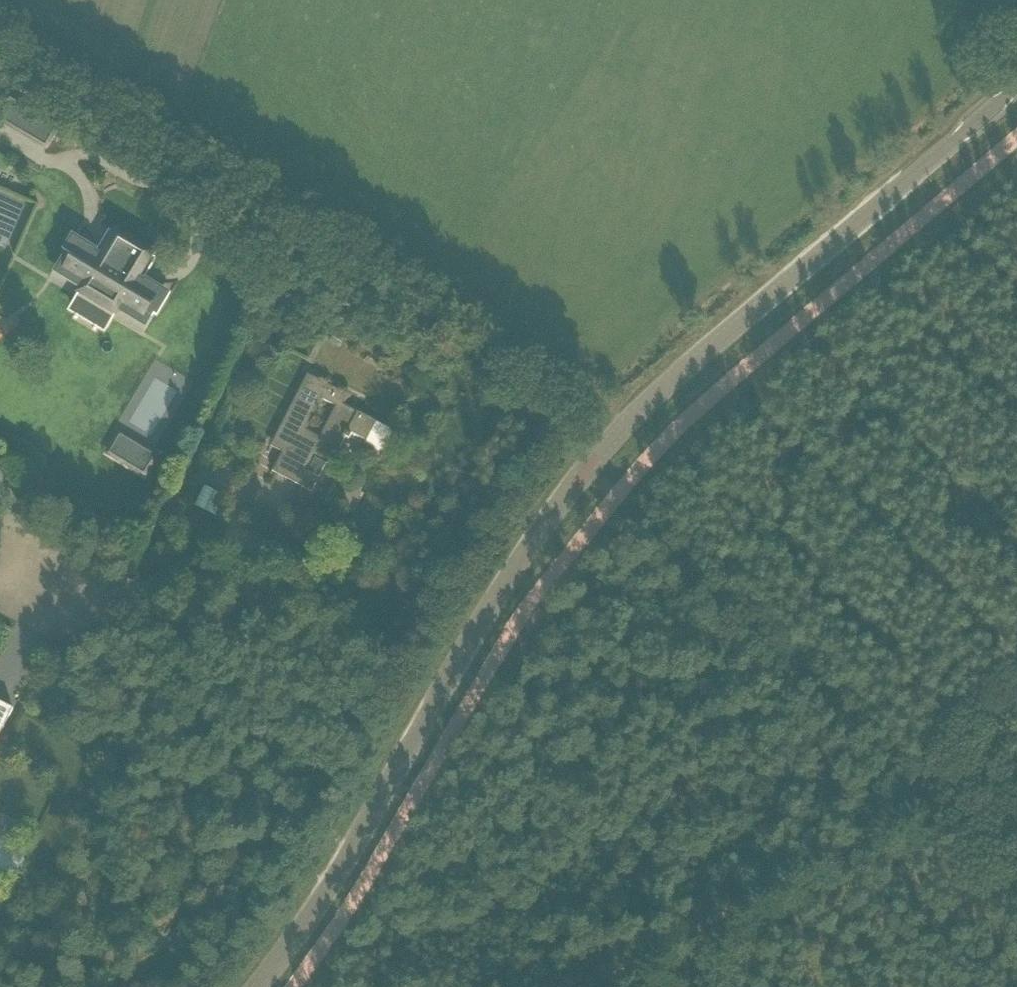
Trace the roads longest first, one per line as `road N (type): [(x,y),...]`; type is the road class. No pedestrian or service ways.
road 1 (tertiary): [(257,986),(315,910),(495,599),(572,482),(680,370),(1016,79)]
road 2 (track): [(586,986),(935,789),(1016,700)]
road 3 (track): [(582,470),(897,771),(935,789)]

